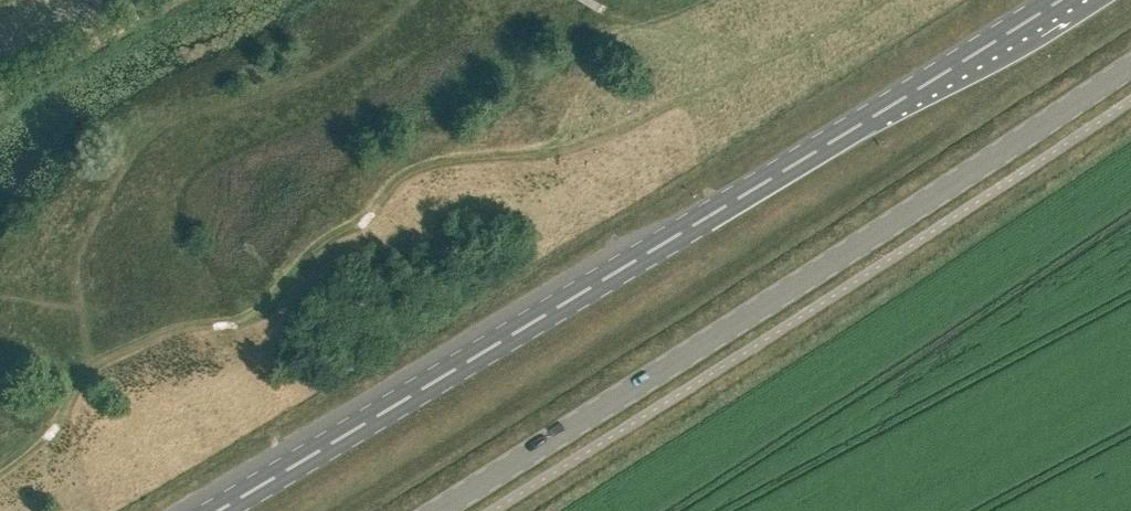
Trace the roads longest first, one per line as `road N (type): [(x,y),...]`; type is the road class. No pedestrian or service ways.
road 1 (primary): [(212,510),(1061,0)]
road 2 (tertiary): [(438,510),(1130,68)]

